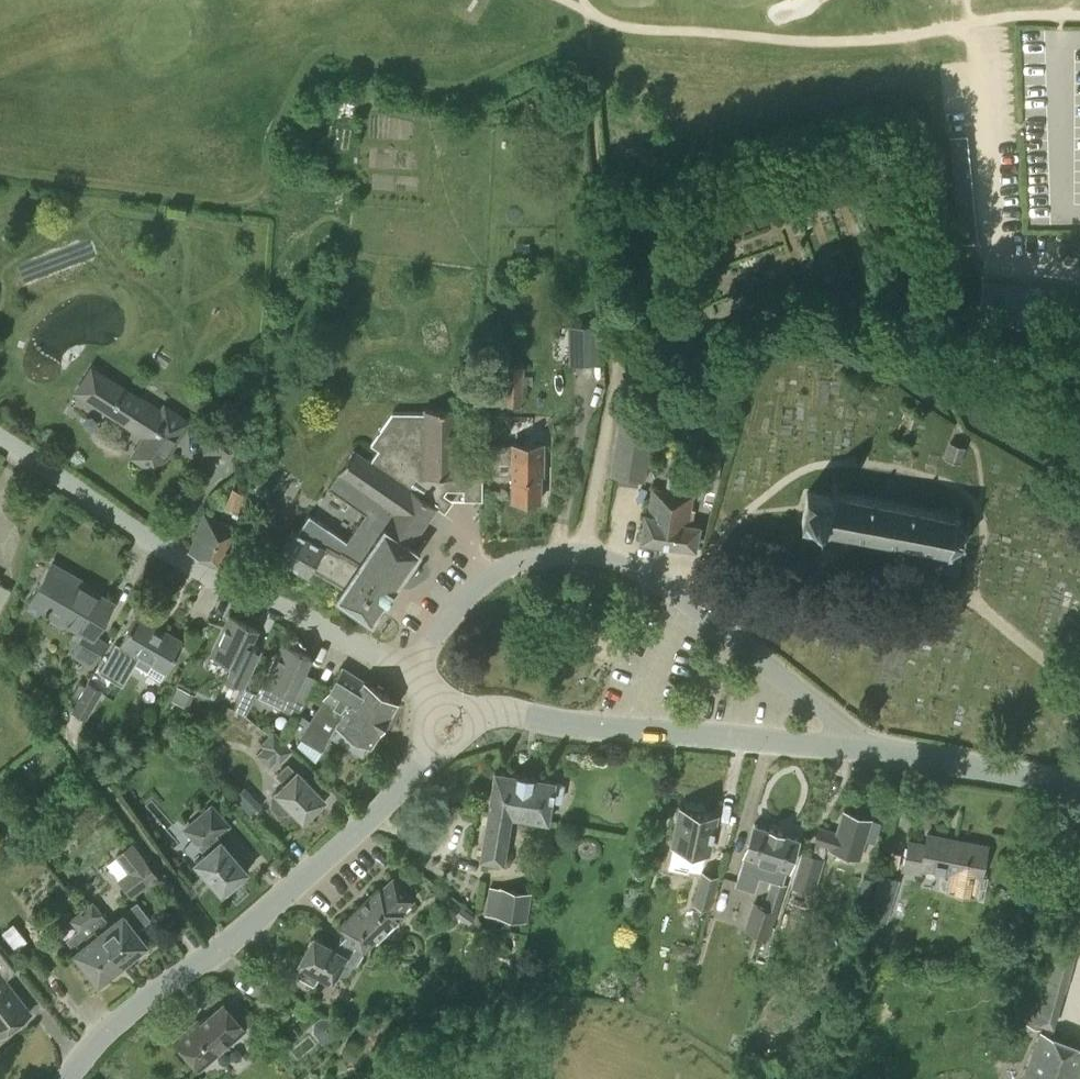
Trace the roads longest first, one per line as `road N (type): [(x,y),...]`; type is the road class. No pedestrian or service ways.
road 1 (residential): [(860,749),(850,731),(683,599),(639,568),(602,555),(558,554),(500,570),(456,610),(413,672)]
road 2 (tertiary): [(413,672),(160,545),(0,438)]
road 3 (tertiary): [(69,1078),(113,1026),(240,934),(374,816),(411,771)]
road 4 (tertiary): [(860,749),(624,731),(489,711)]
road 5 (tertiary): [(1079,788),(860,749)]

